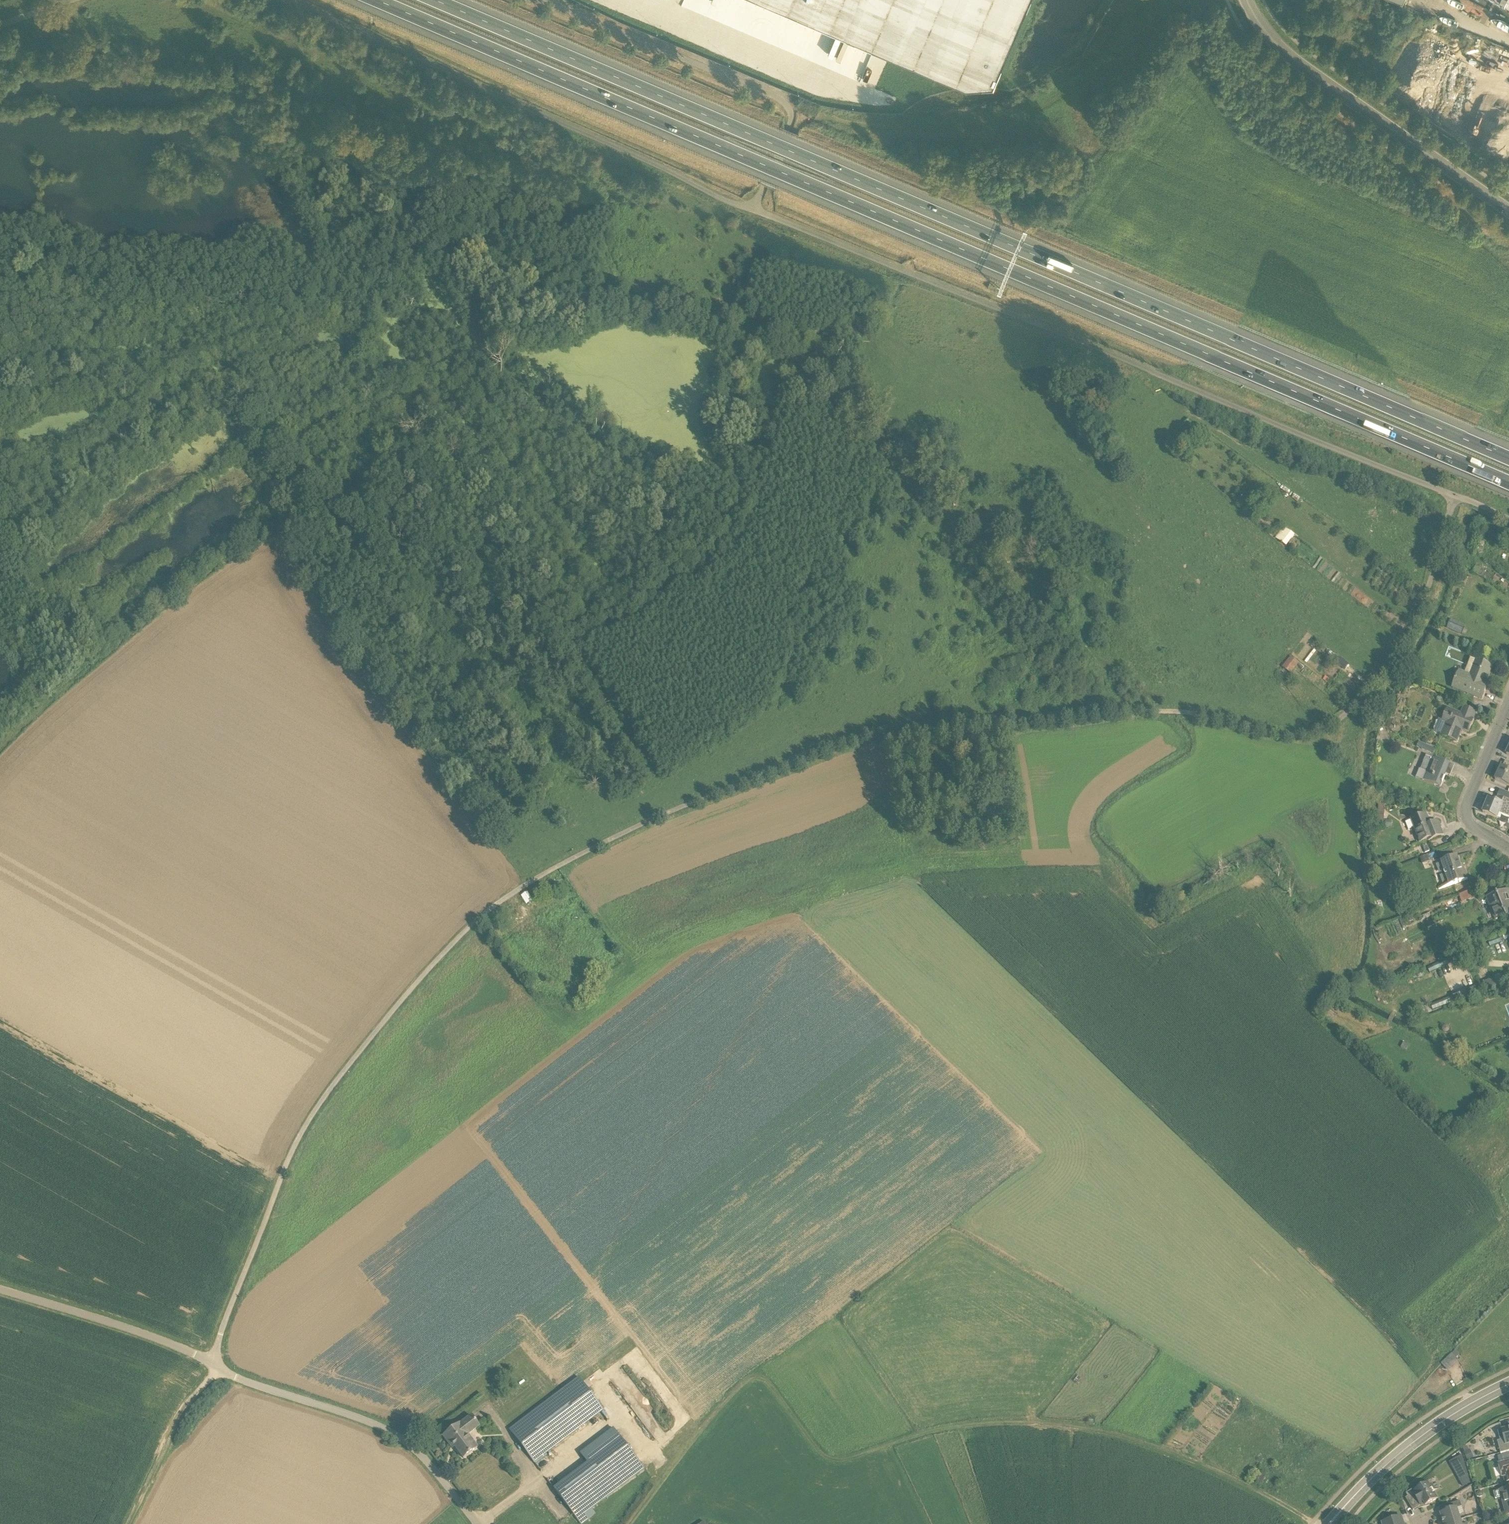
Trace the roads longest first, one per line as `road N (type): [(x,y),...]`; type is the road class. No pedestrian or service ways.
road 1 (unclassified): [(217,1364),(219,1340),(303,1129),(420,976),(495,903),(628,830),(849,741),(890,733),(1131,711),(1198,714),(1297,735),(1326,728),(1399,654),(1431,582),(1456,496)]
road 2 (motorway): [(373,0),(1508,484)]
road 3 (motorway): [(1508,456),(435,0)]
road 4 (track): [(1314,1523),(1192,1459),(1052,1423),(962,1425),(835,1457),(762,1376),(715,1410),(628,1523)]
road 5 (unclassified): [(1456,496),(752,208)]
road 6 (unclassified): [(752,208),(283,0)]
road 7 (unclassified): [(752,208),(789,129),(787,104),(546,0)]
road 8 (secondary): [(1508,211),(1279,47),(1247,0)]
road 9 (unclassified): [(478,1523),(399,1437),(238,1379),(217,1364)]
road 10 (unclassified): [(217,1364),(0,1289)]
road 11 (secondary): [(1336,1516),(1404,1450),(1508,1384)]
road 12 (track): [(126,1523),(217,1364)]

